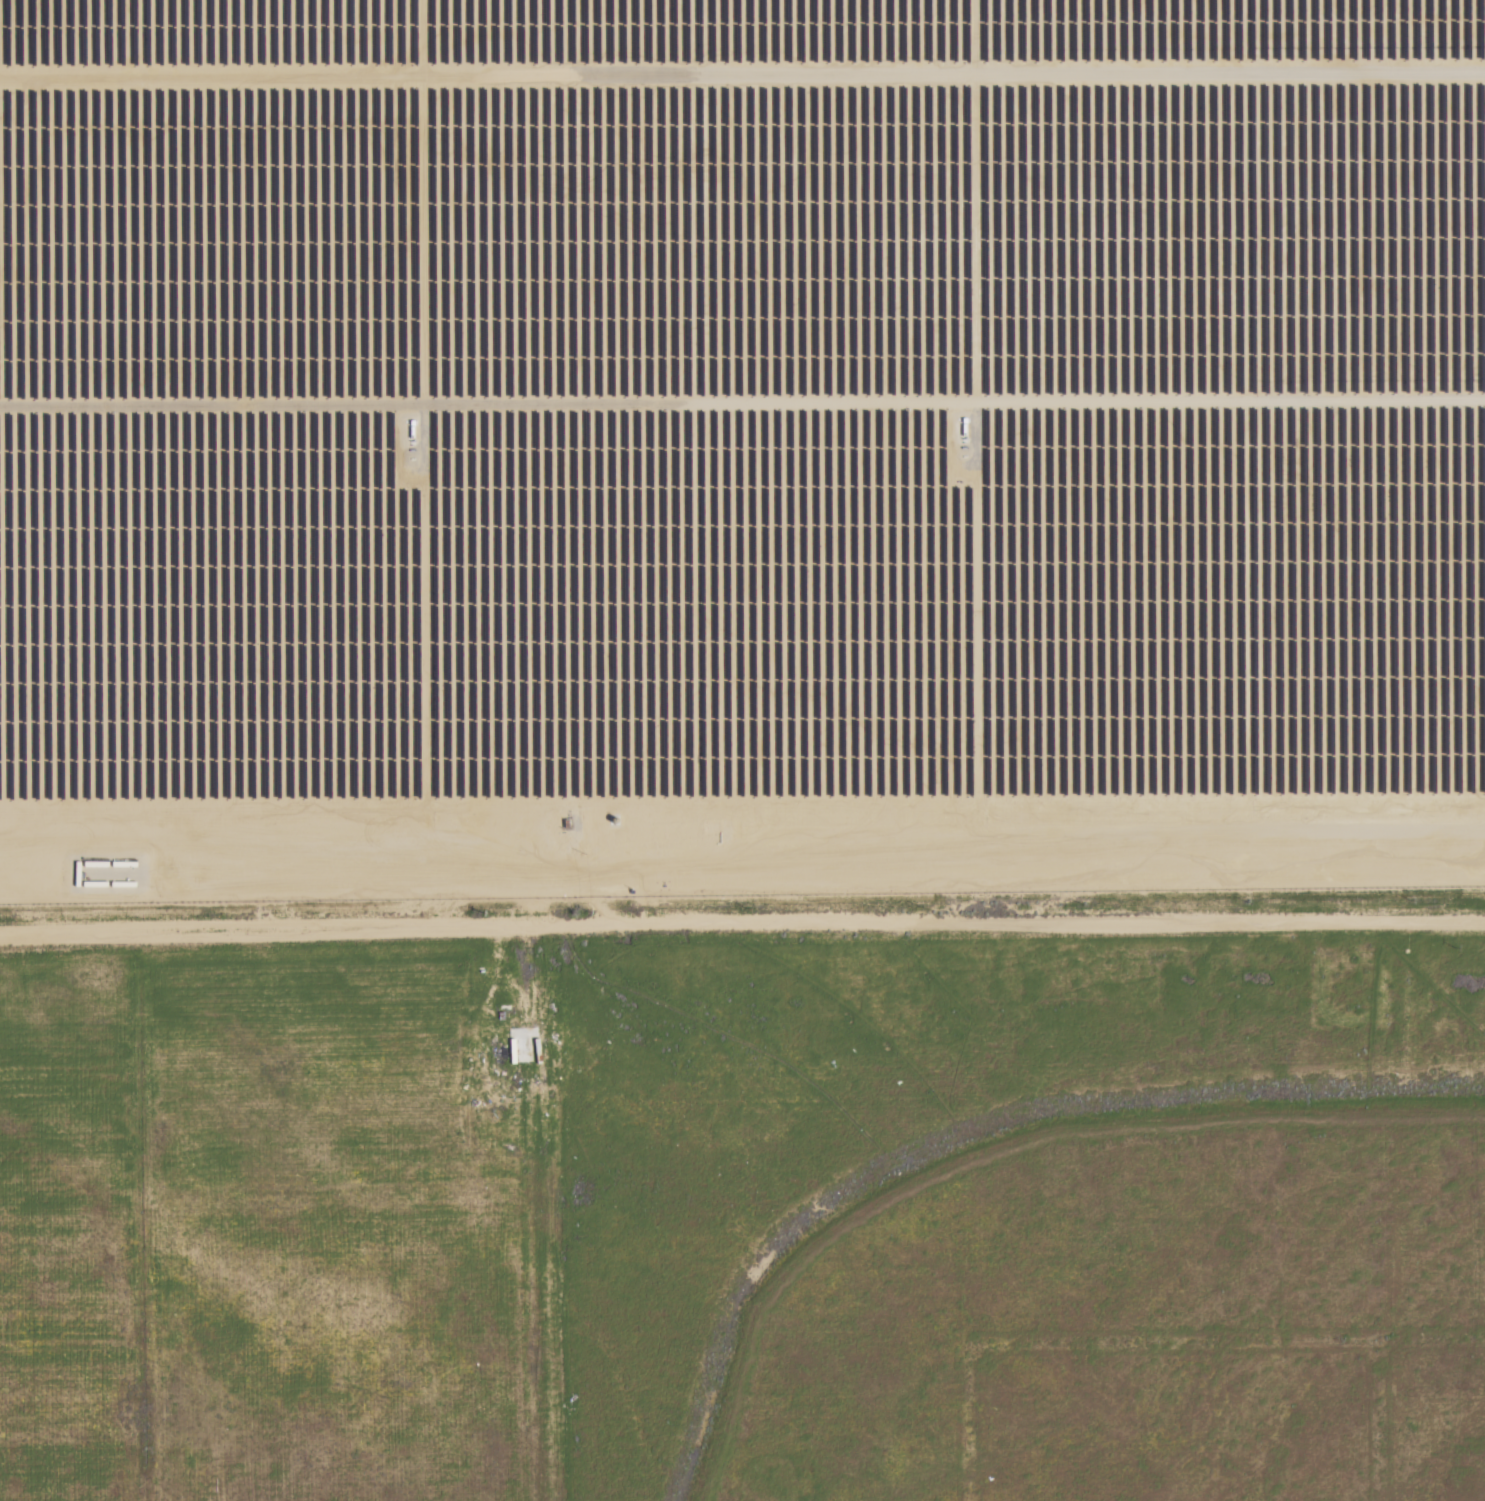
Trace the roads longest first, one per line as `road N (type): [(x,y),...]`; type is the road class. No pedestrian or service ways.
road 1 (residential): [(0,939),(1484,922)]

